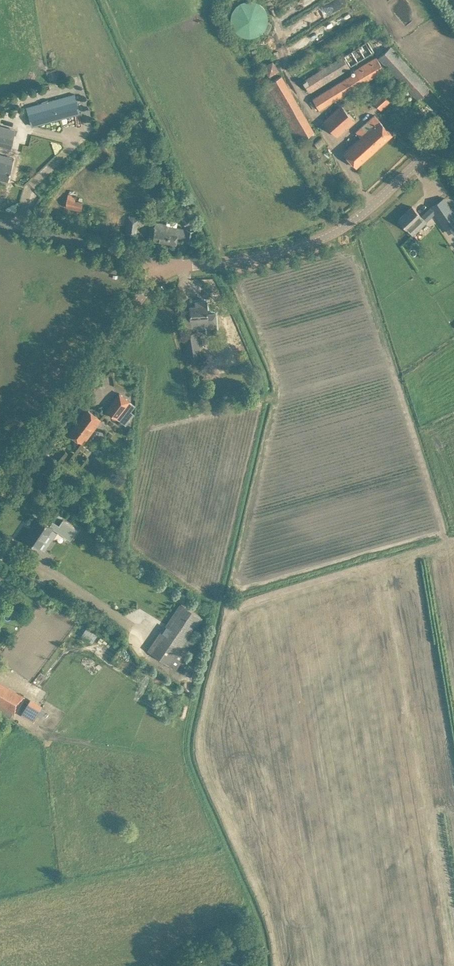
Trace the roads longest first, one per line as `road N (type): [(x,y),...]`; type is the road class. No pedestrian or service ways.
road 1 (tertiary): [(167,269),(318,240),(349,224),(453,128)]
road 2 (tertiary): [(0,478),(167,269)]
road 3 (unclassified): [(167,269),(0,223)]

